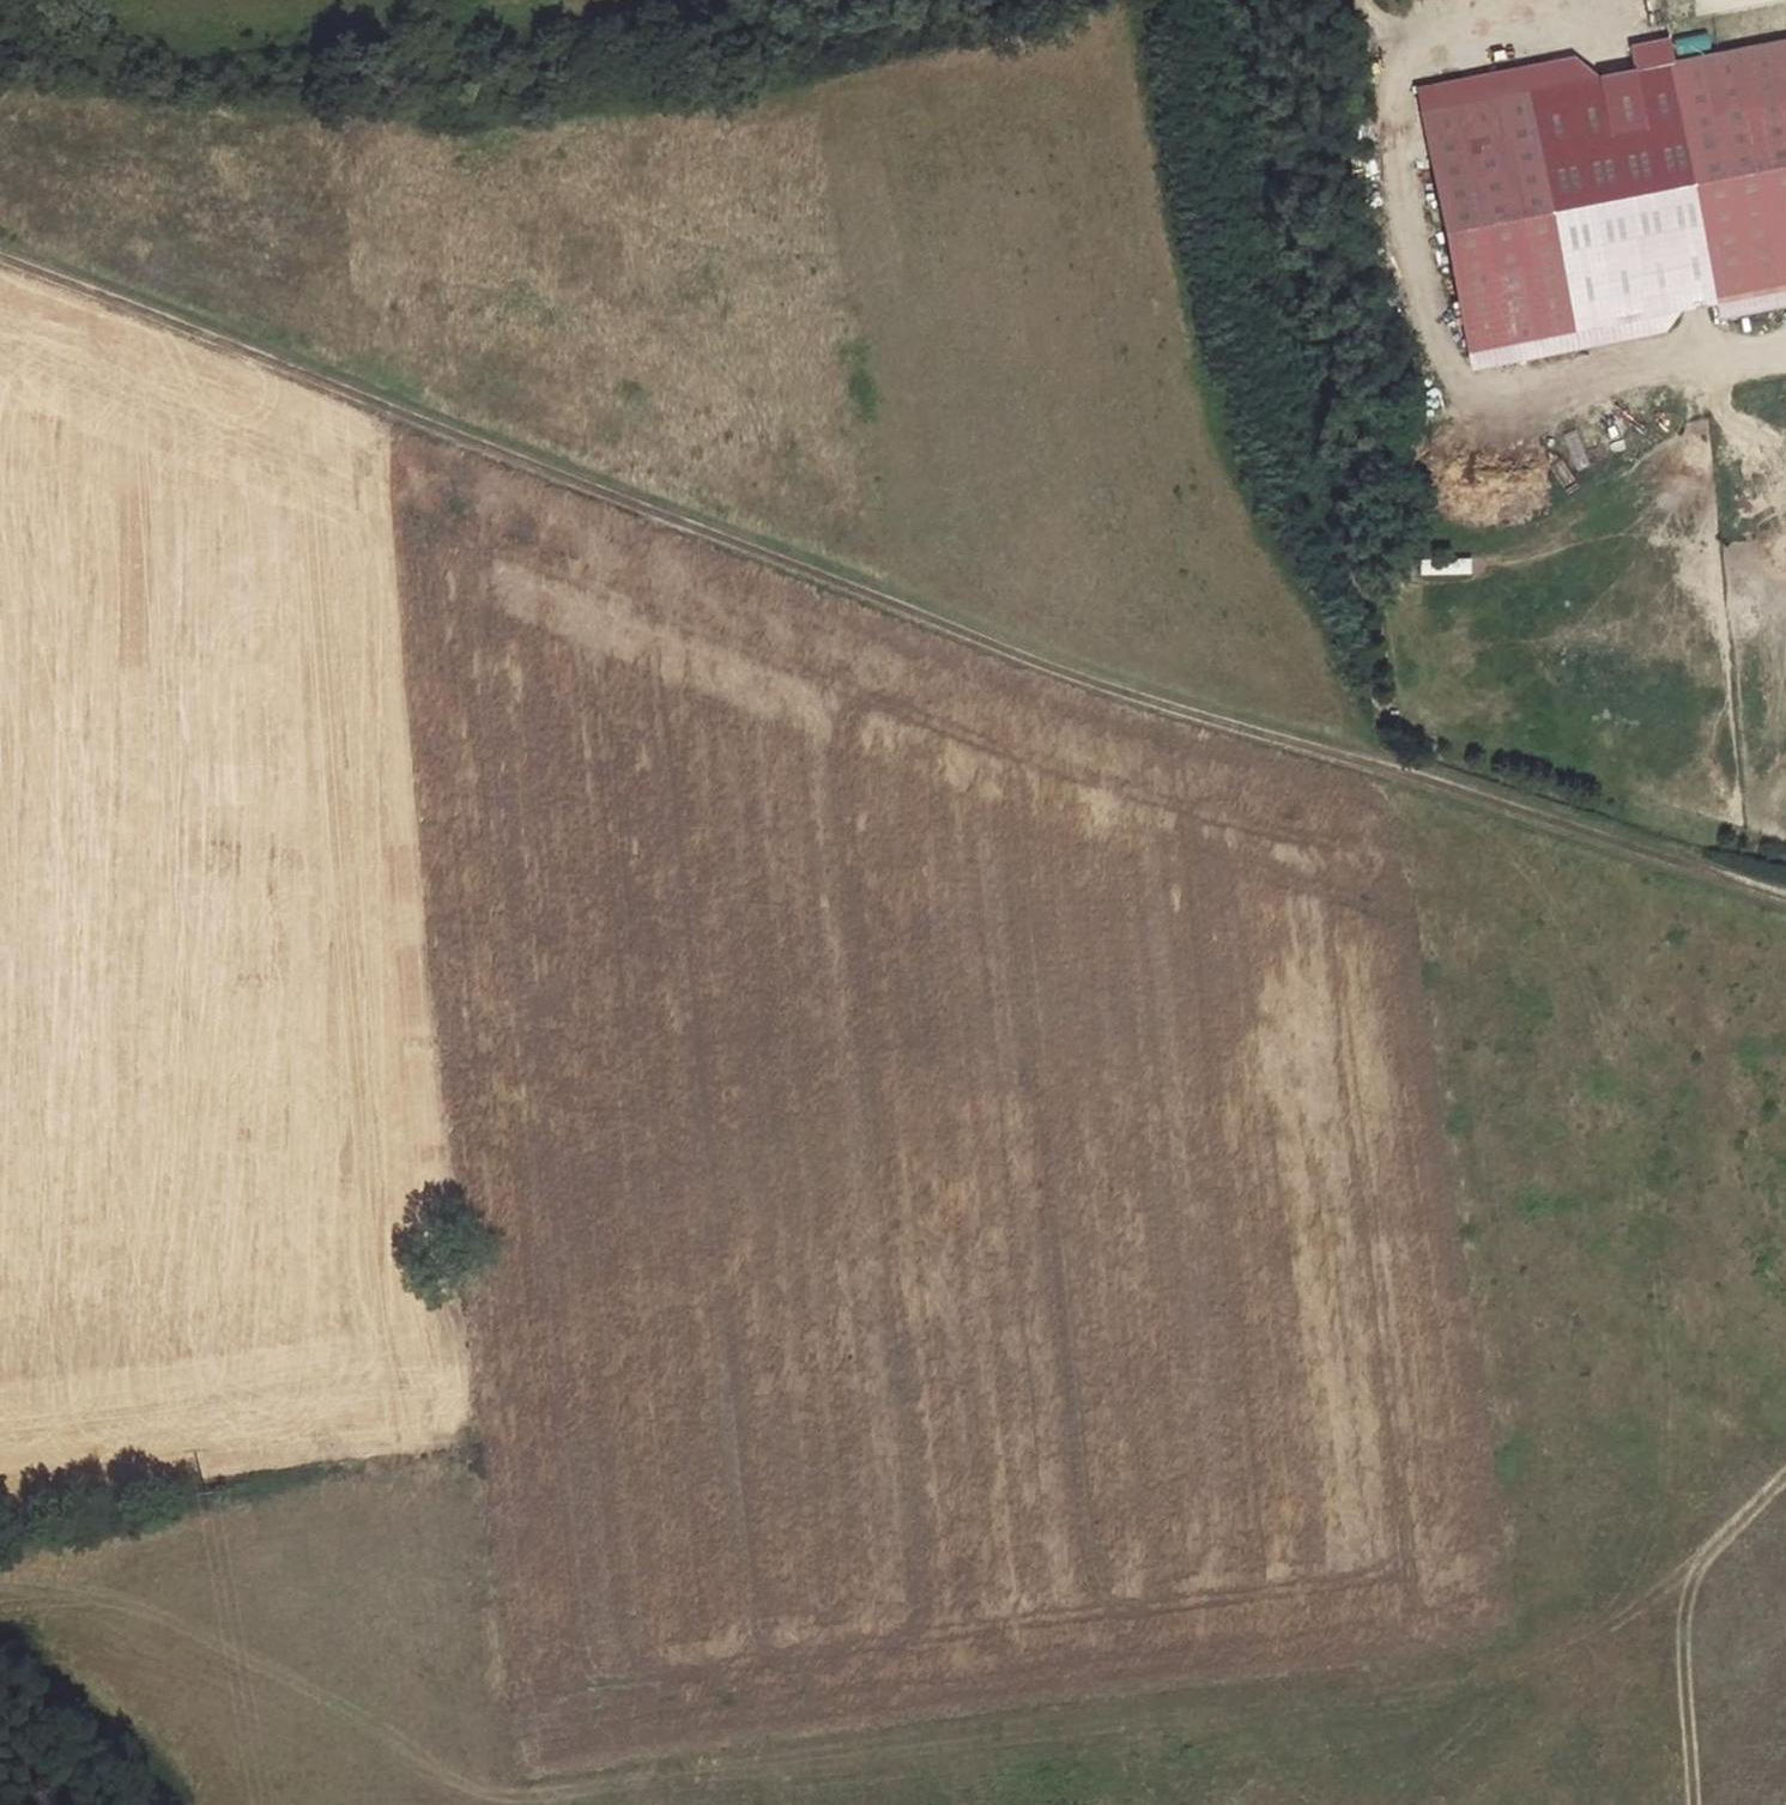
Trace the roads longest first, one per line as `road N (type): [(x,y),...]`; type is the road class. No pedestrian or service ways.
road 1 (track): [(0,260),(1080,679),(1785,895)]
road 2 (track): [(1785,1475),(1671,1588),(1559,1661),(1400,1804)]

